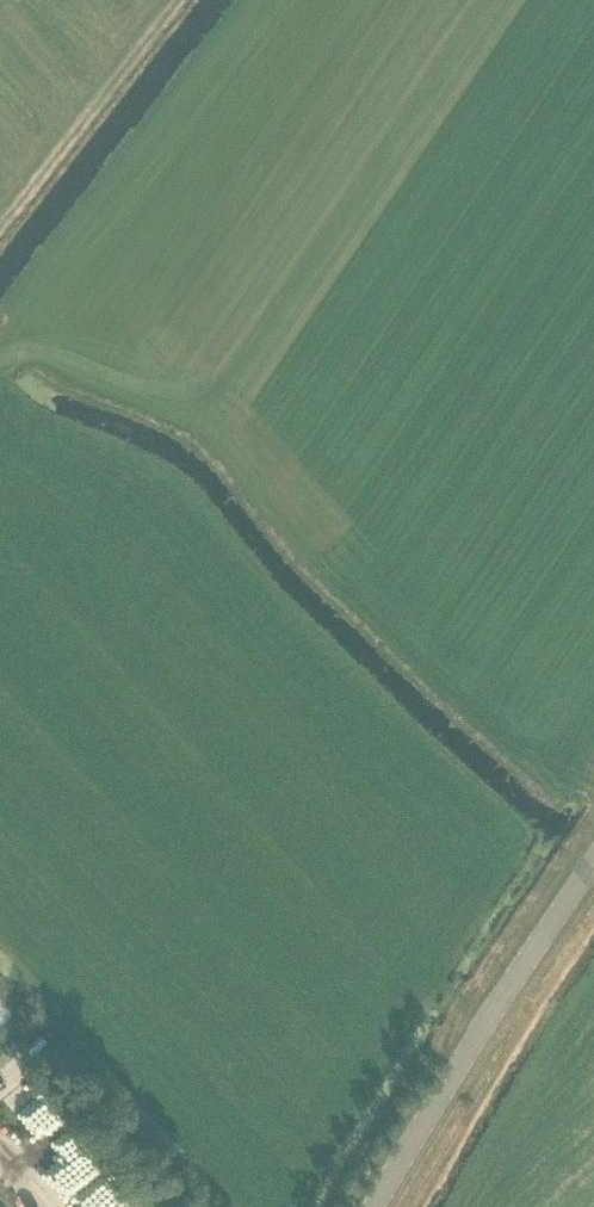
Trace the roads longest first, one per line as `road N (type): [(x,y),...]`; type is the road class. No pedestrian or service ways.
road 1 (tertiary): [(376,1206),(593,862)]

